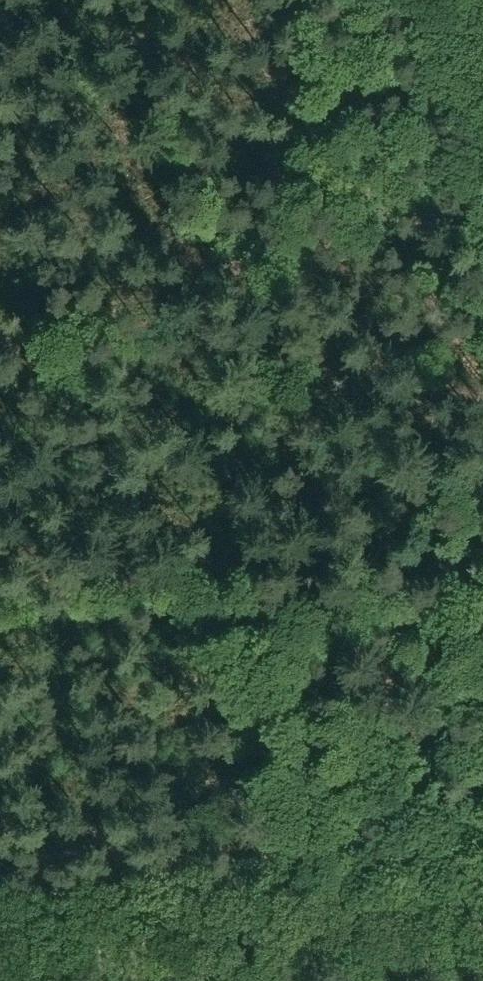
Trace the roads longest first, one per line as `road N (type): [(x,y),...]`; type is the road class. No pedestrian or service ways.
road 1 (unclassified): [(0,980),(303,923),(482,902)]
road 2 (track): [(303,923),(250,908),(0,917)]

